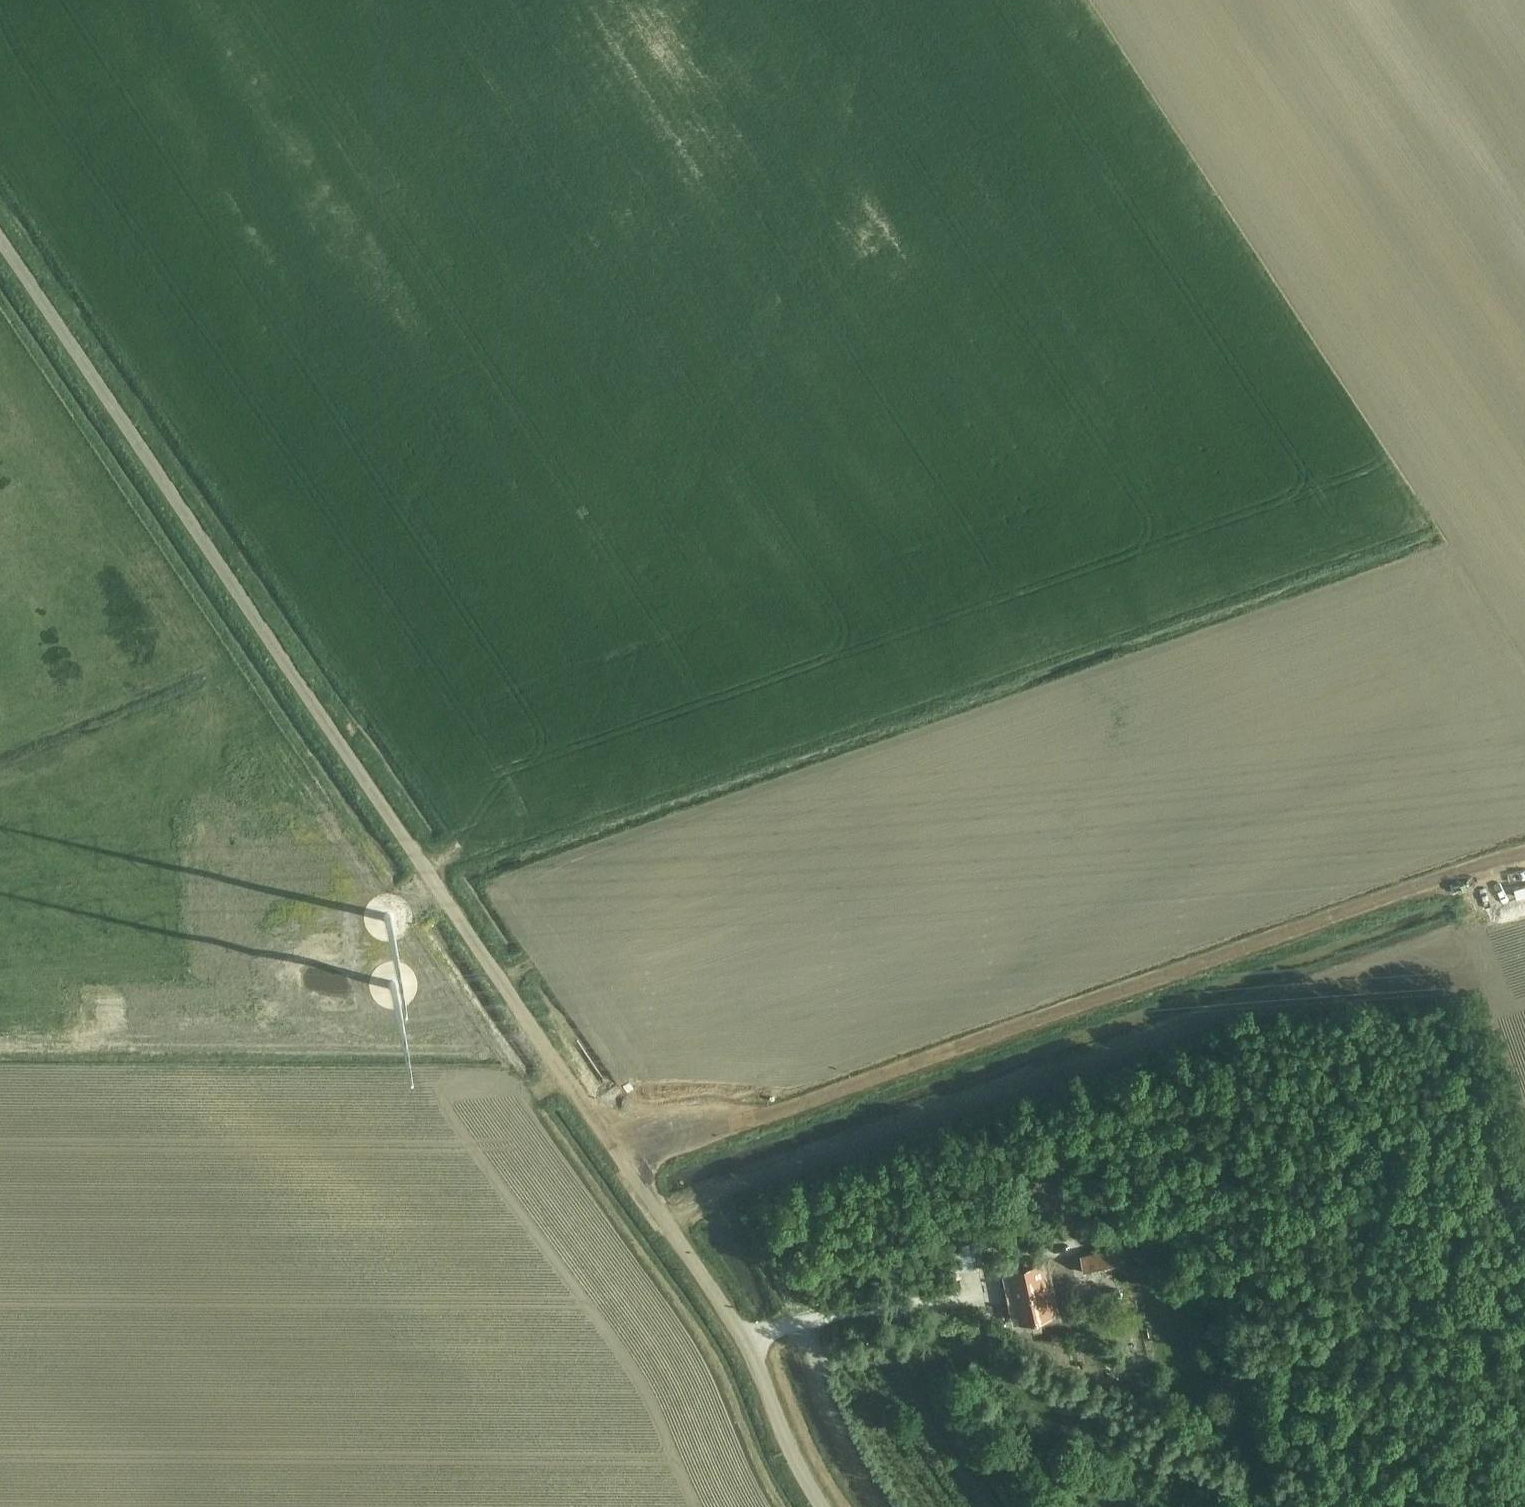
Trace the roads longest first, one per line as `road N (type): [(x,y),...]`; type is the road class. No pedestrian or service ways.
road 1 (unclassified): [(823,1506),(734,1320),(0,228)]
road 2 (track): [(629,1169),(1446,883),(1503,916),(1524,908)]

